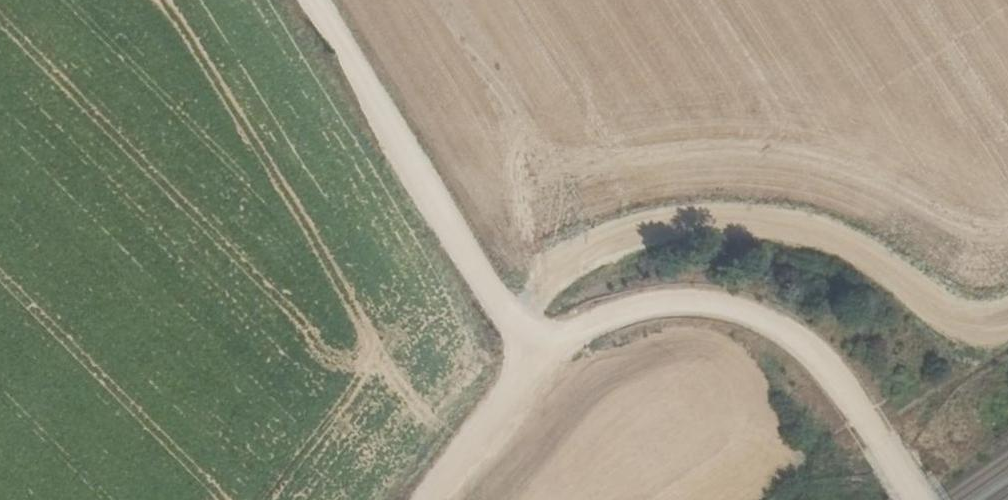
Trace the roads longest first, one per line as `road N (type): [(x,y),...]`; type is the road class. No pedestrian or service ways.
road 1 (track): [(1007,337),(978,358),(893,275),(797,236),(693,224),(538,272),(497,293)]
road 2 (track): [(923,499),(834,374),(759,317),(683,302),(642,306),(536,354)]
road 3 (track): [(536,354),(309,0)]
road 4 (track): [(536,354),(432,499)]

